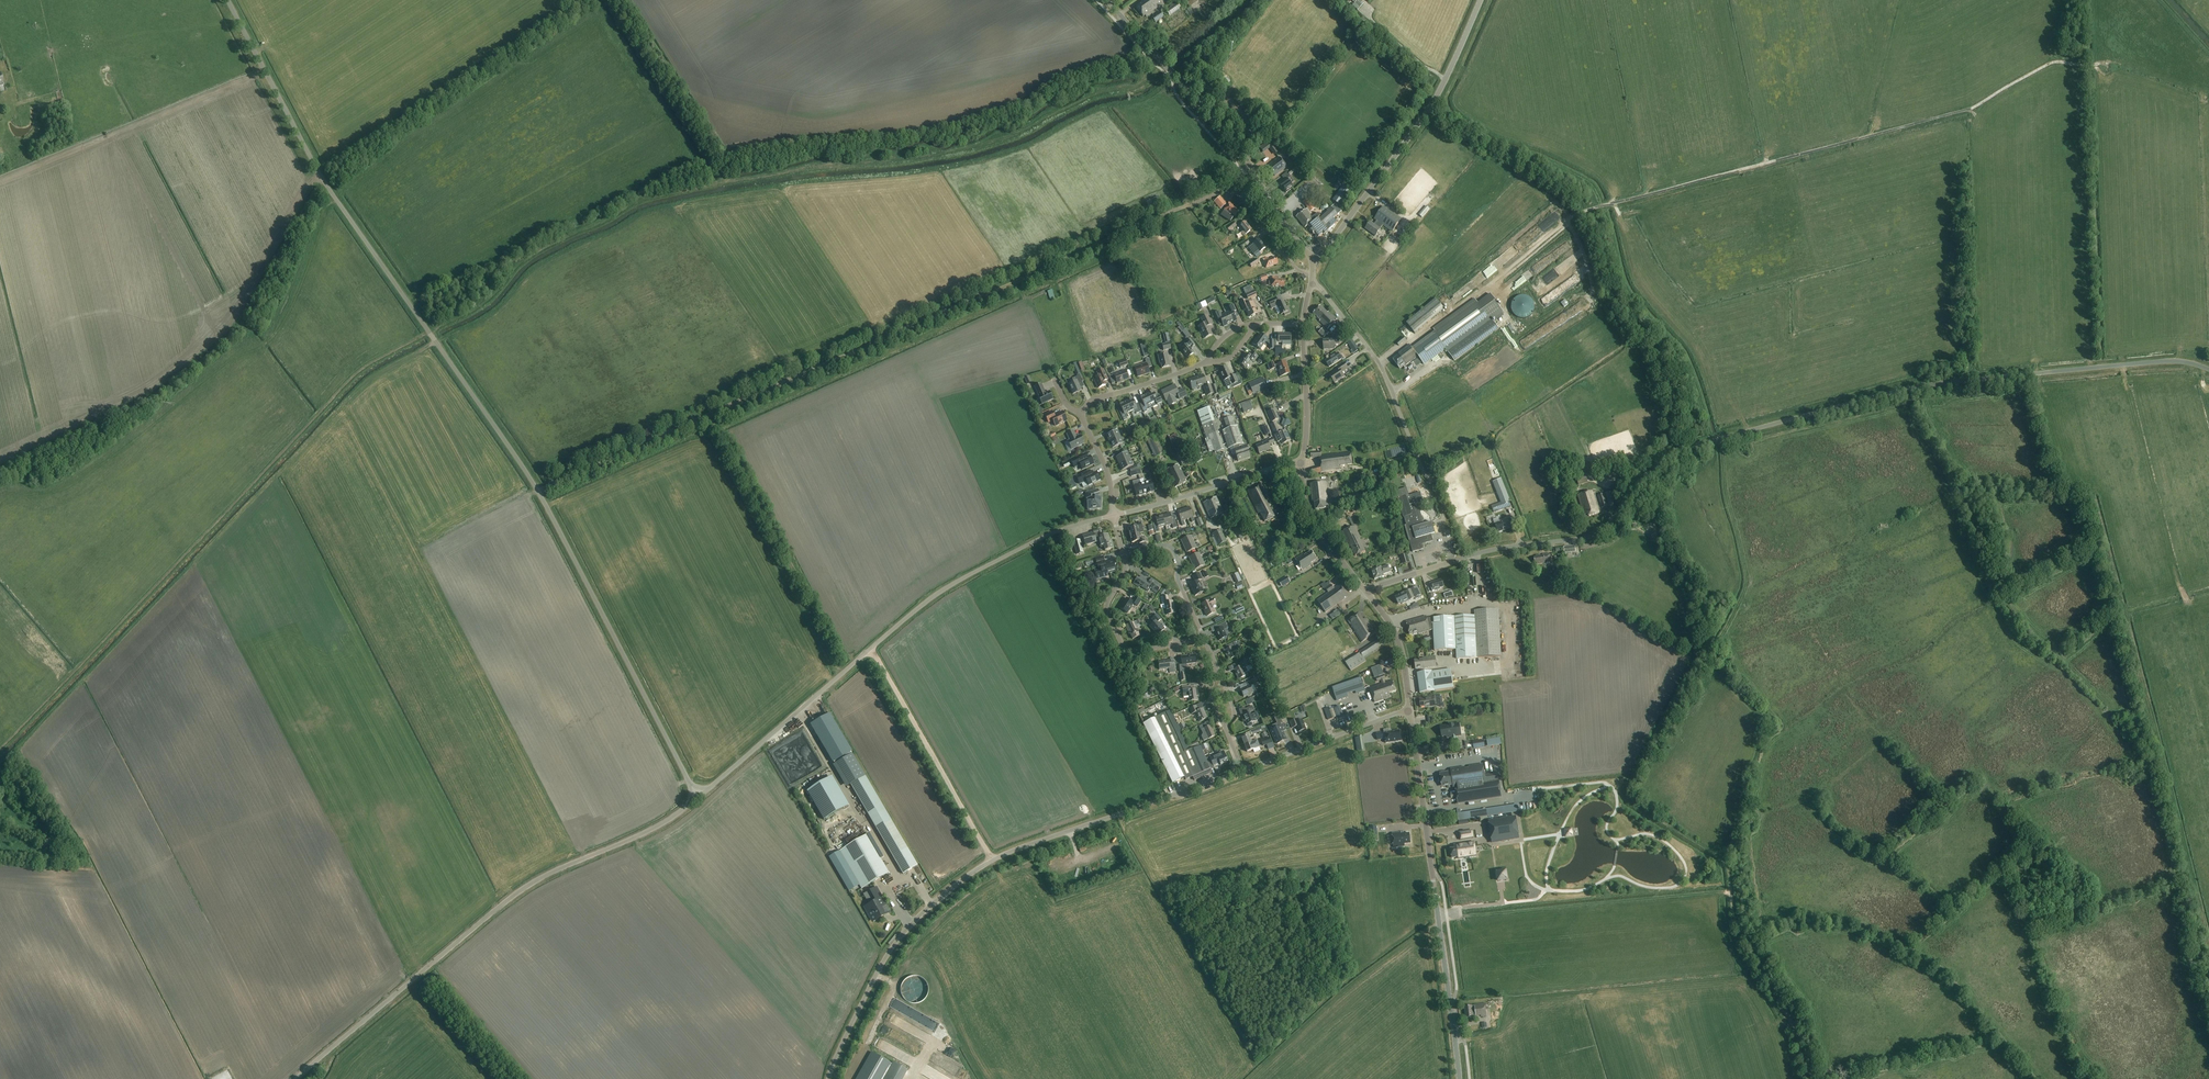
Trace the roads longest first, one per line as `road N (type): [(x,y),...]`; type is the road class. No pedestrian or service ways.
road 1 (unclassified): [(697,798),(538,491),(332,193),(228,0)]
road 2 (unclassified): [(2208,369),(2166,361),(1911,388),(1671,453),(1613,521),(1588,538),(1453,561)]
road 3 (track): [(430,333),(353,378),(0,750)]
road 4 (track): [(711,414),(1236,183)]
road 5 (track): [(1566,221),(1969,110),(2048,64),(2097,64)]
road 6 (unclassified): [(829,1078),(883,961),(955,885),(1019,849),(1243,770)]
road 7 (unclassified): [(697,798),(923,604),(1032,543),(1114,515)]
road 8 (track): [(1719,439),(1745,545),(1746,597),(1690,676),(1628,791),(1721,855)]
road 9 (unclassified): [(297,1078),(527,886),(661,824),(697,798)]
road 10 (tertiary): [(1460,1078),(1410,708)]
road 11 (residential): [(1453,561),(1443,513),(1385,375),(1311,283)]
road 12 (tertiary): [(1314,259),(1427,113),(1480,0)]
road 13 (track): [(992,860),(871,649)]
road 14 (residential): [(1114,515),(1304,463)]
road 15 (track): [(538,491),(711,414)]
road 16 (residential): [(1205,638),(1124,646),(1109,601),(1123,576),(1124,554)]
road 17 (unclassified): [(1243,770),(1410,708)]
road 18 (track): [(1813,1078),(1748,941)]
road 19 (tertiary): [(1367,592),(1312,522),(1304,463)]
road 20 (residential): [(1312,275),(1295,266),(1236,190),(1252,167)]
road 21 (residential): [(1205,638),(1174,550),(1124,554)]
road 22 (tertiary): [(1304,463),(1303,323)]
road 23 (residential): [(1083,412),(1090,401),(1209,361)]
road 24 (tertiary): [(1410,708),(1397,639),(1367,592)]

